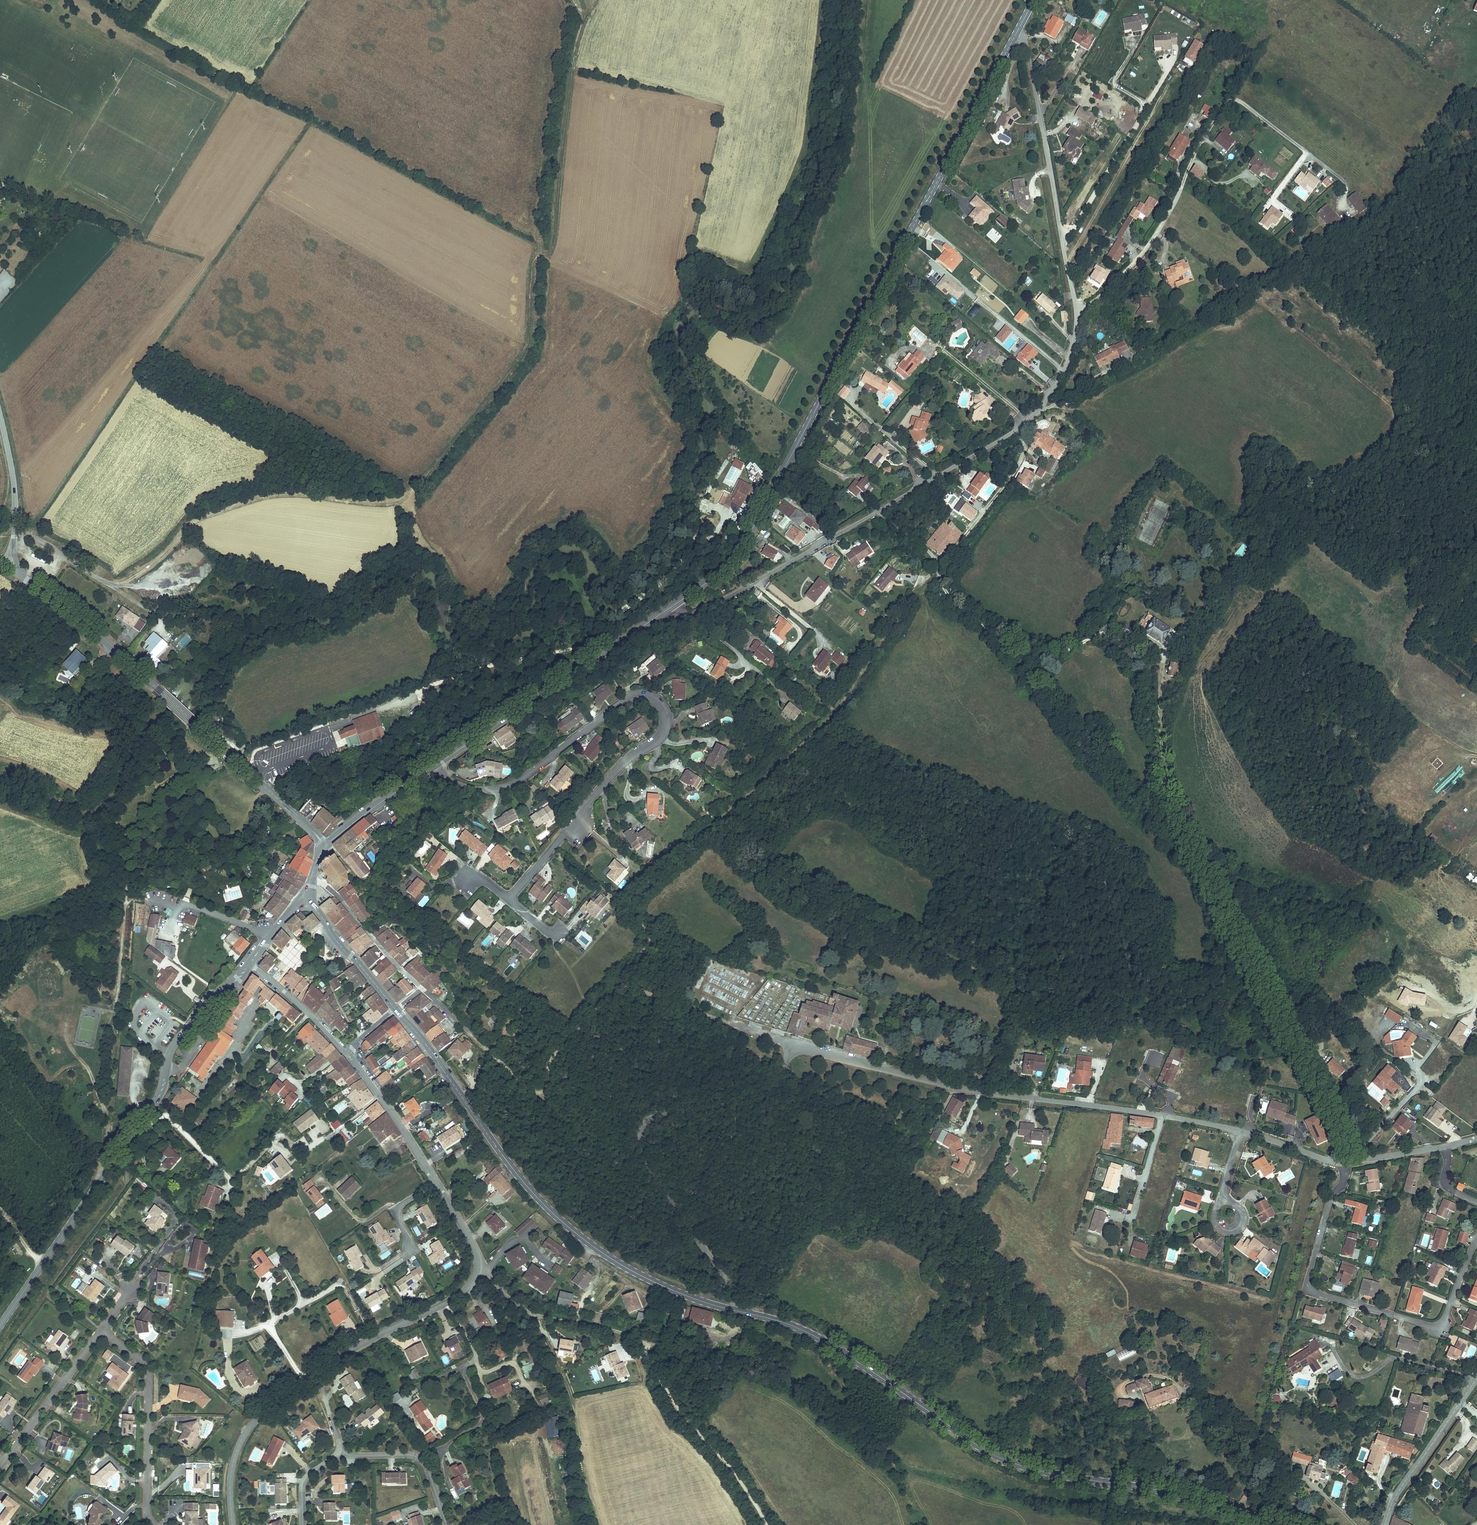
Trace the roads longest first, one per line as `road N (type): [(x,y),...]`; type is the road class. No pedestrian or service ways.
road 1 (track): [(575,0),(585,18),(568,94),(556,240),(532,261),(524,353),(401,501),(263,499),(198,522),(145,571),(114,586),(15,530)]
road 2 (residential): [(1240,1130),(954,1089),(798,1050),(745,1096),(655,1118),(644,1129),(646,1157),(740,1311)]
road 3 (unclassified): [(624,982),(648,943),(631,911),(638,890),(837,724),(904,615),(1018,467),(1022,426)]
road 4 (secondary): [(671,608),(724,566),(753,530),(1016,35)]
road 5 (secondary): [(1279,1524),(1018,1465),(971,1443),(815,1336),(740,1311)]
road 6 (residential): [(510,901),(601,788),(661,736),(661,704),(649,695),(630,698),(498,790),(455,788),(433,766)]
road 7 (secondary): [(740,1311),(634,1272),(549,1208),(395,1004)]
road 8 (secondary): [(0,1325),(155,1101),(175,1043),(250,963)]
road 9 (secondary): [(8,567),(108,645),(324,847)]
road 10 (residential): [(1022,426),(1064,370),(1076,312),(1030,60),(1016,35)]
road 11 (residential): [(233,1524),(234,1457),(269,1404),(449,1299),(478,1268)]
road 12 (residential): [(709,614),(1022,426)]
road 13 (residential): [(1348,1165),(1309,1279),(1315,1292),(1439,1325),(1476,1241)]
road 14 (secondary): [(433,766),(671,608)]
road 15 (track): [(644,1348),(672,1397),(744,1481),(765,1524)]
road 16 (residential): [(154,1524),(146,1367),(101,1332)]
road 17 (residential): [(478,1268),(534,1309),(626,1331),(644,1348)]
road 18 (tertiary): [(1385,1524),(1476,1377)]
road 19 (residential): [(0,1468),(101,1332)]
road 20 (residential): [(436,1180),(345,1047)]
road 21 (residential): [(8,567),(16,504),(0,412)]
road 22 (residential): [(313,878),(336,890),(419,985)]
road 23 (residential): [(344,1450),(424,1458),(450,1524)]
road 24 (secondary): [(395,1004),(343,950),(308,894)]
road 25 (secondary): [(324,847),(433,766)]
road 26 (residential): [(345,1047),(250,963)]
road 27 (residential): [(150,901),(191,906),(269,935)]

